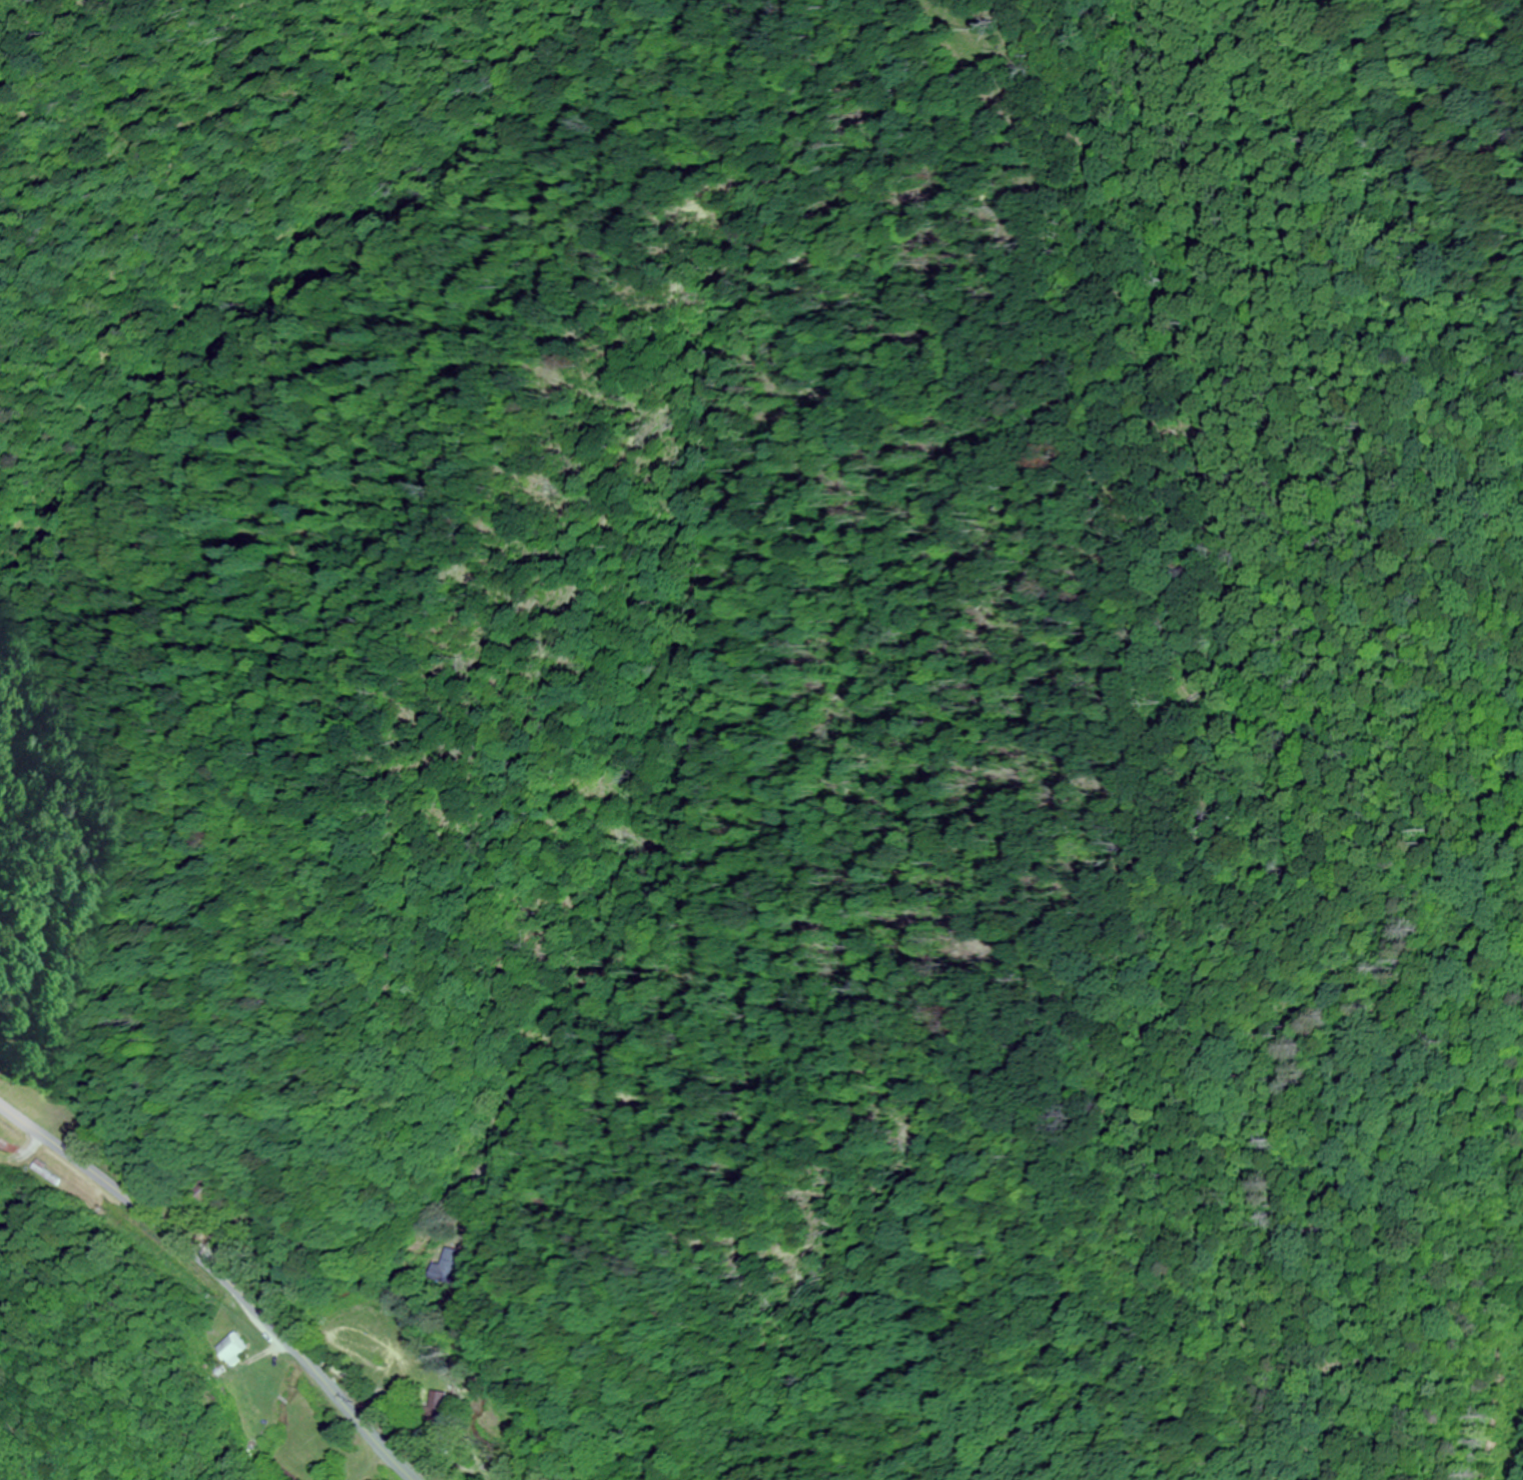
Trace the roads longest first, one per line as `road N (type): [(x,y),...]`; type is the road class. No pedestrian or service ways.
road 1 (residential): [(269,1324),(274,1310),(362,1279),(507,1130),(694,1089),(824,1036),(890,954),(960,839)]
road 2 (secondary): [(411,1479),(221,1279),(0,1106)]

